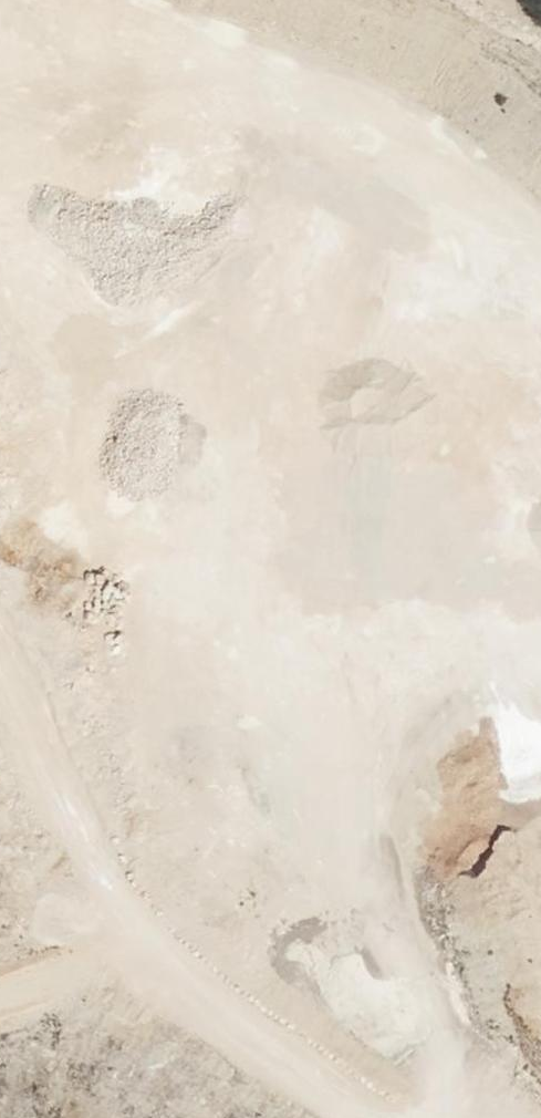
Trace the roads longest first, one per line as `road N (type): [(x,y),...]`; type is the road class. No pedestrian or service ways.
road 1 (track): [(0,295),(32,331),(62,415),(68,476),(98,516),(298,691),(389,898),(453,1090),(451,1117)]
road 2 (track): [(540,251),(361,124),(143,50),(75,17),(0,22)]
road 3 (track): [(382,1117),(246,1018),(150,925),(51,812),(0,701)]
road 4 (track): [(298,691),(540,657)]

